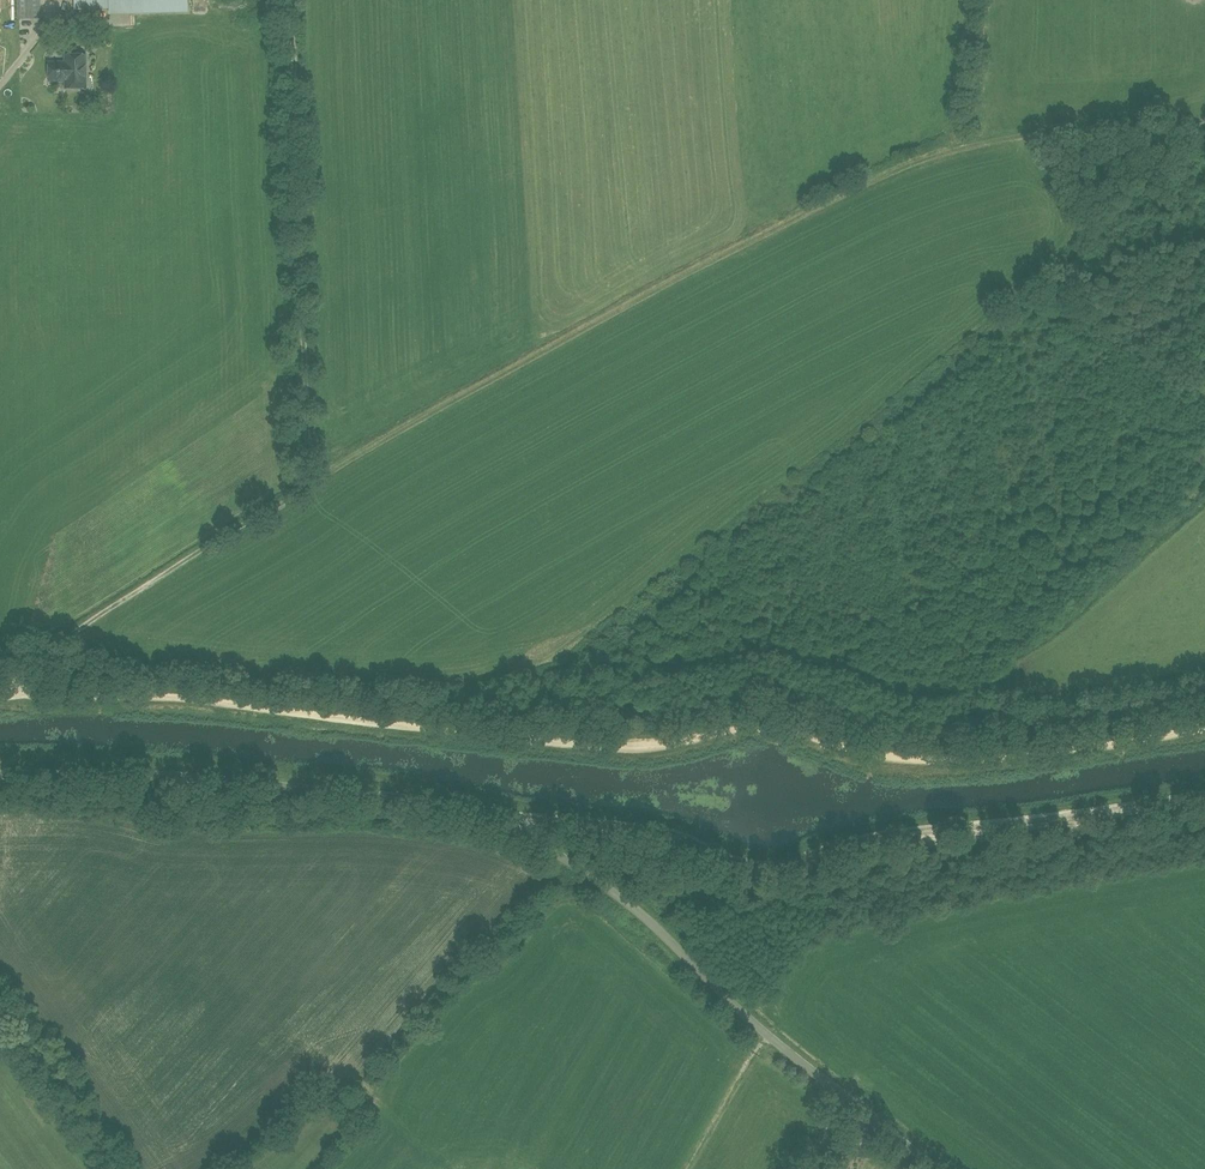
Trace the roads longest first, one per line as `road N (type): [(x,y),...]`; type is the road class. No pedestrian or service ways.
road 1 (track): [(13,697),(36,658),(354,454),(851,187),(900,164),(990,142),(1204,119)]
road 2 (track): [(13,697),(158,699),(611,746),(765,730),(888,762),(933,765),(1204,730)]
road 3 (unclassified): [(942,1168),(753,1019),(632,907),(497,818),(432,802),(292,788),(0,774)]
road 4 (track): [(1204,798),(762,869),(665,840),(562,826),(520,830)]
road 5 (track): [(310,481),(290,0)]

